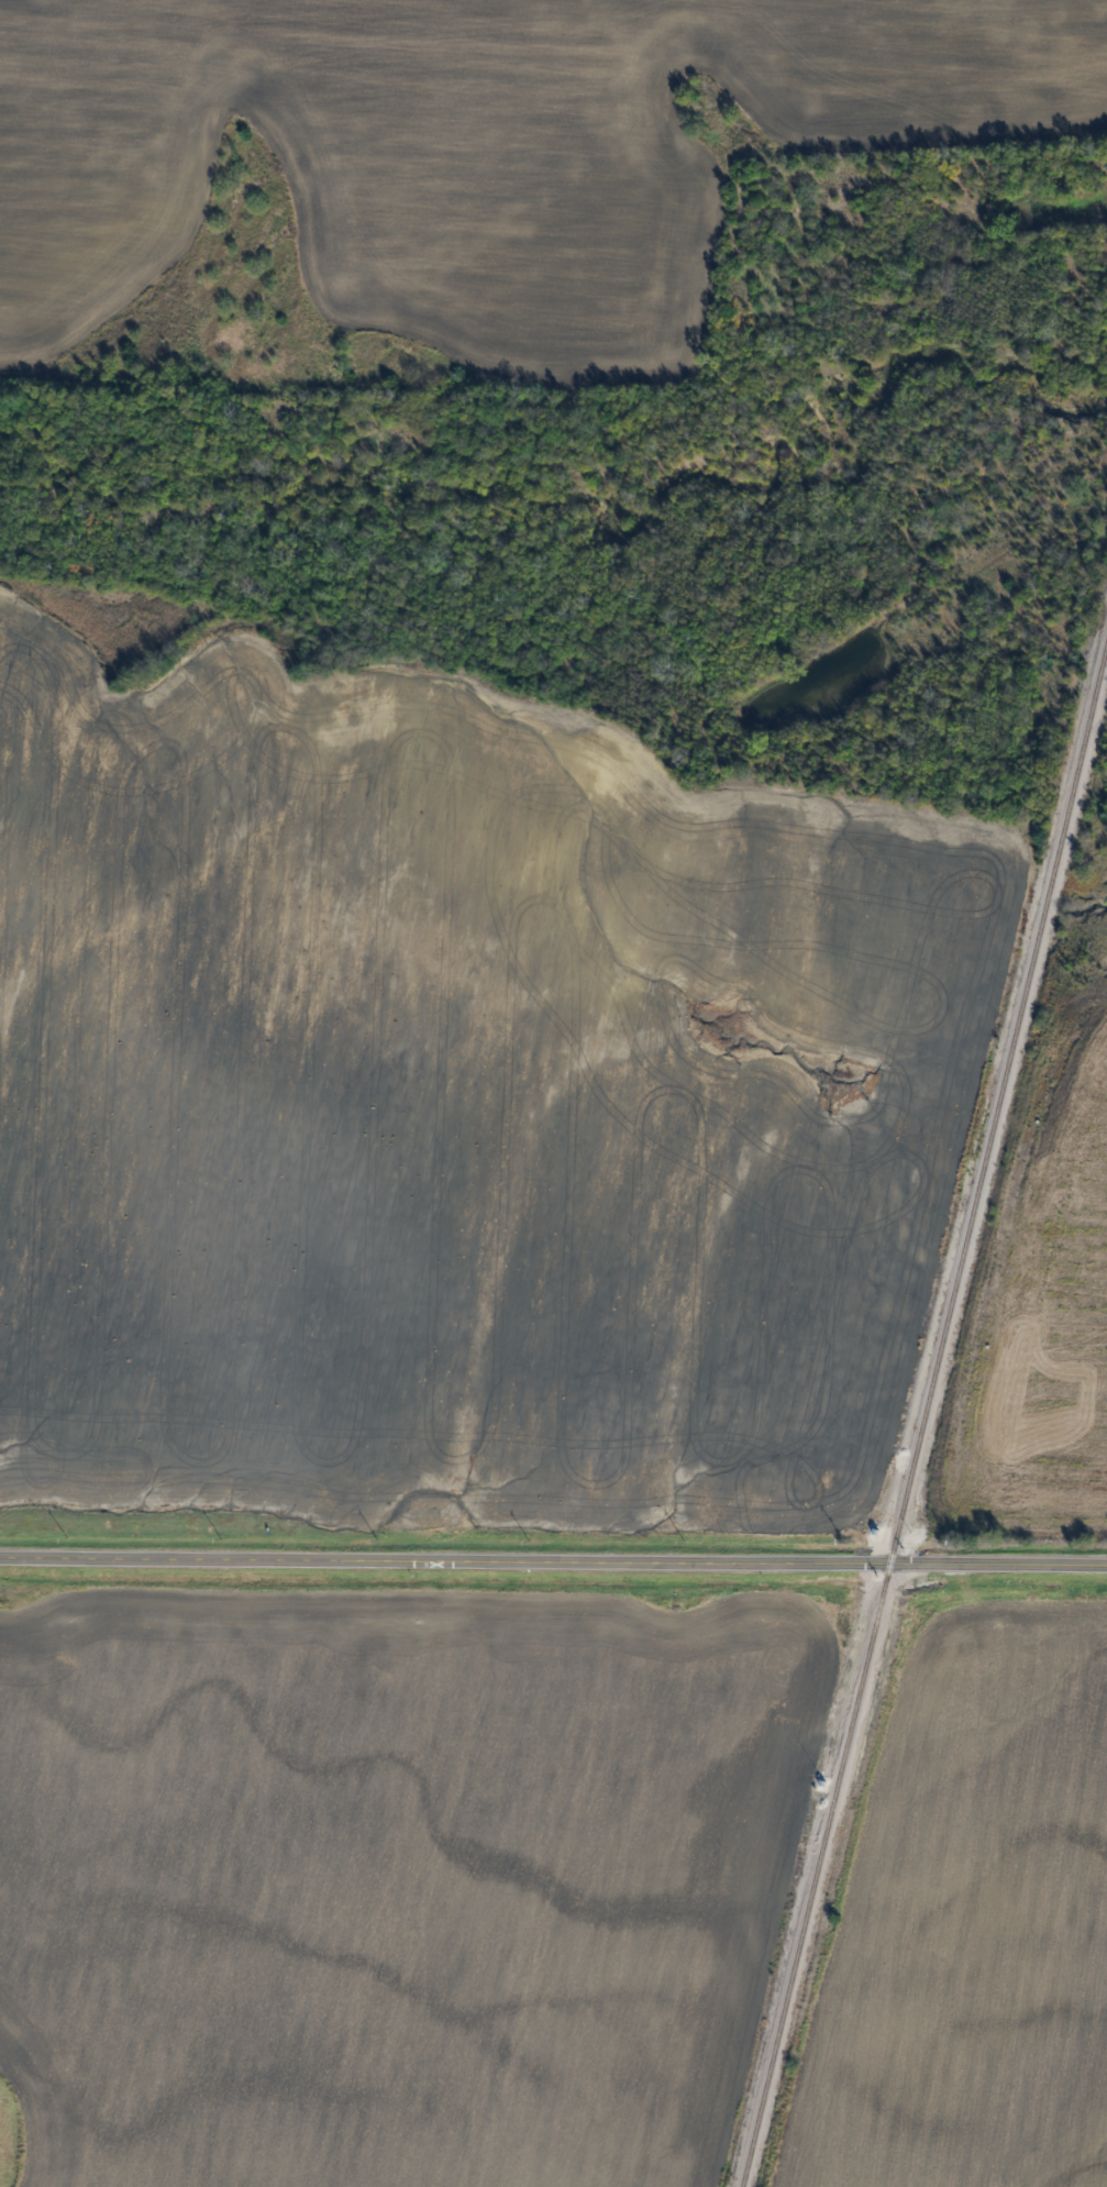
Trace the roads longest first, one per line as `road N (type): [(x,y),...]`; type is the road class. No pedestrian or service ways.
road 1 (tertiary): [(0,1557),(1106,1566)]

